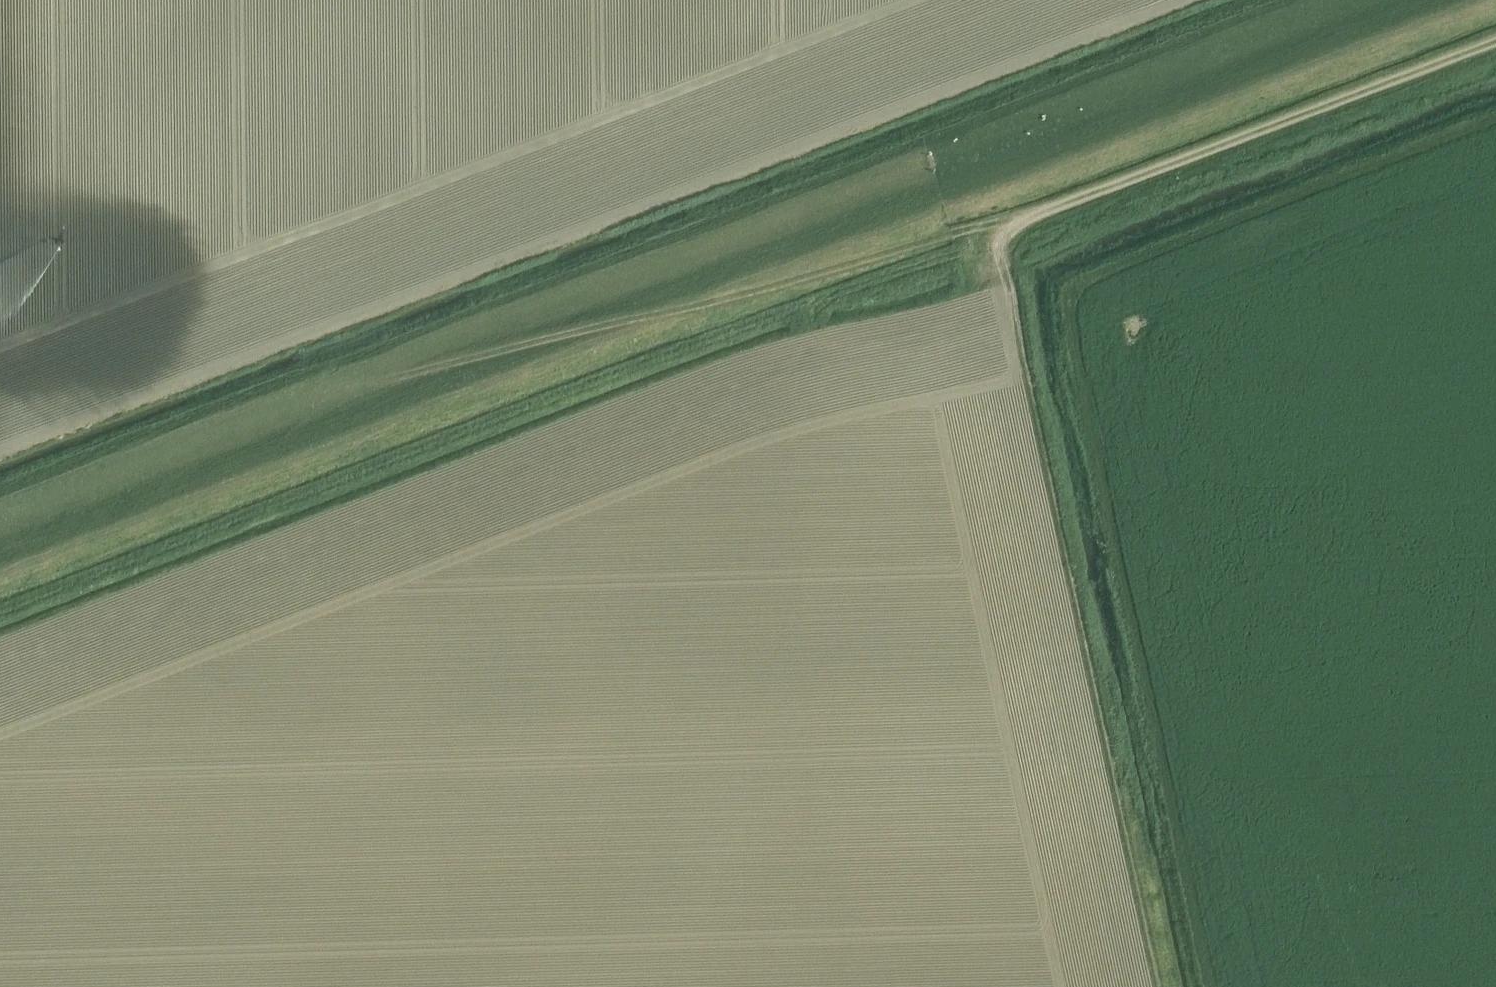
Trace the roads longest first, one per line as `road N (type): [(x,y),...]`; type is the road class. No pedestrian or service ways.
road 1 (track): [(387,377),(1017,222),(1495,40)]

